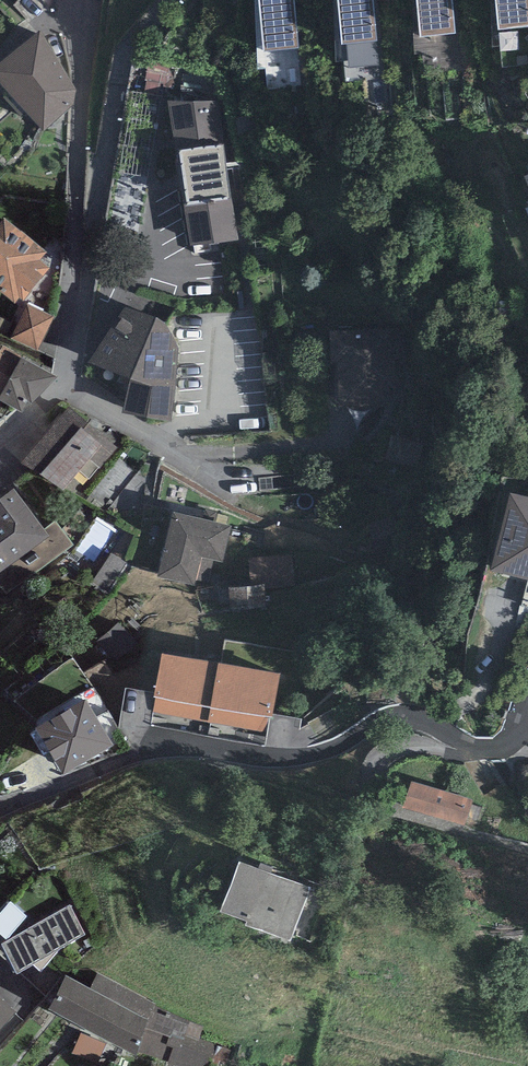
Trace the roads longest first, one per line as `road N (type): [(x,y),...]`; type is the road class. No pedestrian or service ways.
road 1 (residential): [(0,810),(165,737),(285,757),(326,753),(395,716),(492,749),(508,744),(527,710)]
road 2 (residential): [(72,378),(88,0)]
road 3 (track): [(480,749),(458,757),(398,750),(374,781),(391,809),(527,846)]
road 4 (residential): [(72,378),(141,441),(202,466)]

